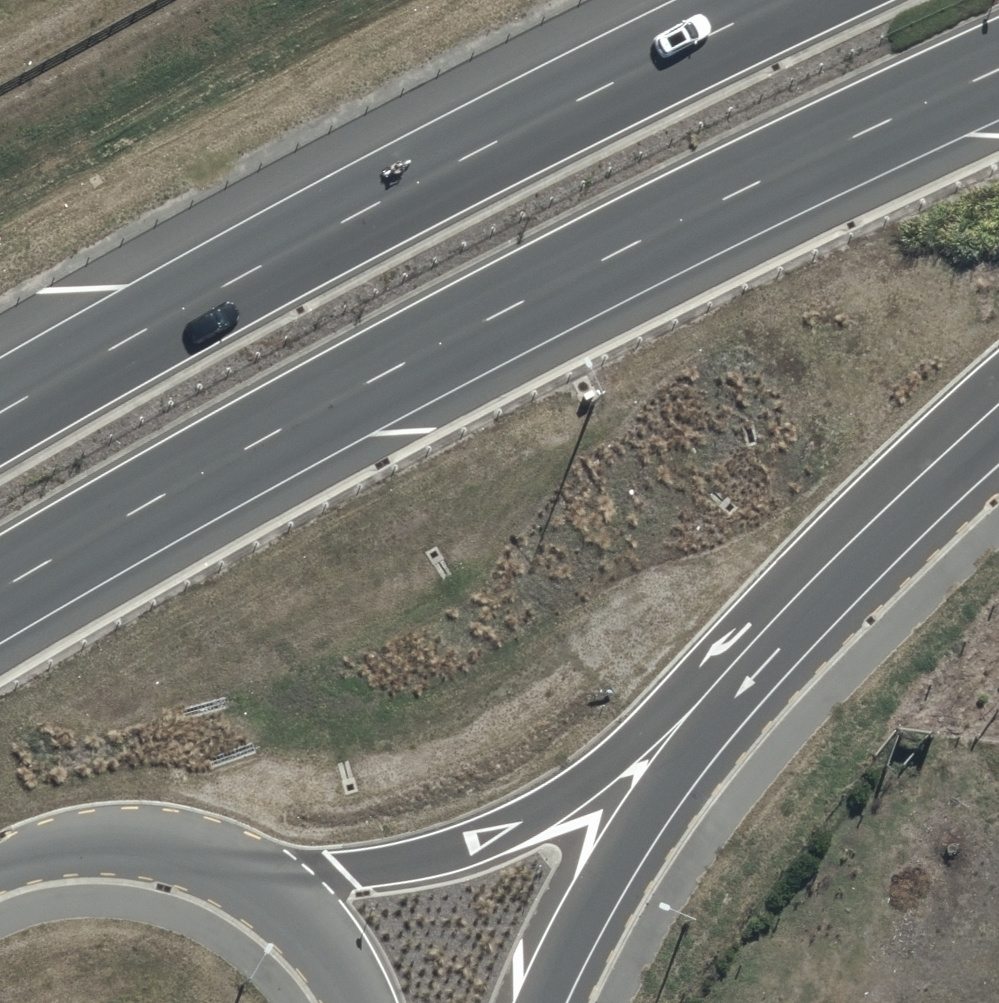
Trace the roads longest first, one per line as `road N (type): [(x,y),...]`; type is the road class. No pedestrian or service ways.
road 1 (trunk): [(998,73),(711,203),(192,478),(0,590)]
road 2 (trunk): [(0,396),(378,182),(755,0)]
road 3 (trunk): [(720,680),(597,774),(466,846),(343,872),(249,868)]
road 4 (trunk): [(998,401),(847,543),(720,680)]
road 5 (trunk): [(720,680),(539,1002)]
road 6 (residential): [(249,868),(180,843),(98,839),(0,866)]
road 7 (residential): [(366,1002),(321,939),(249,868)]

